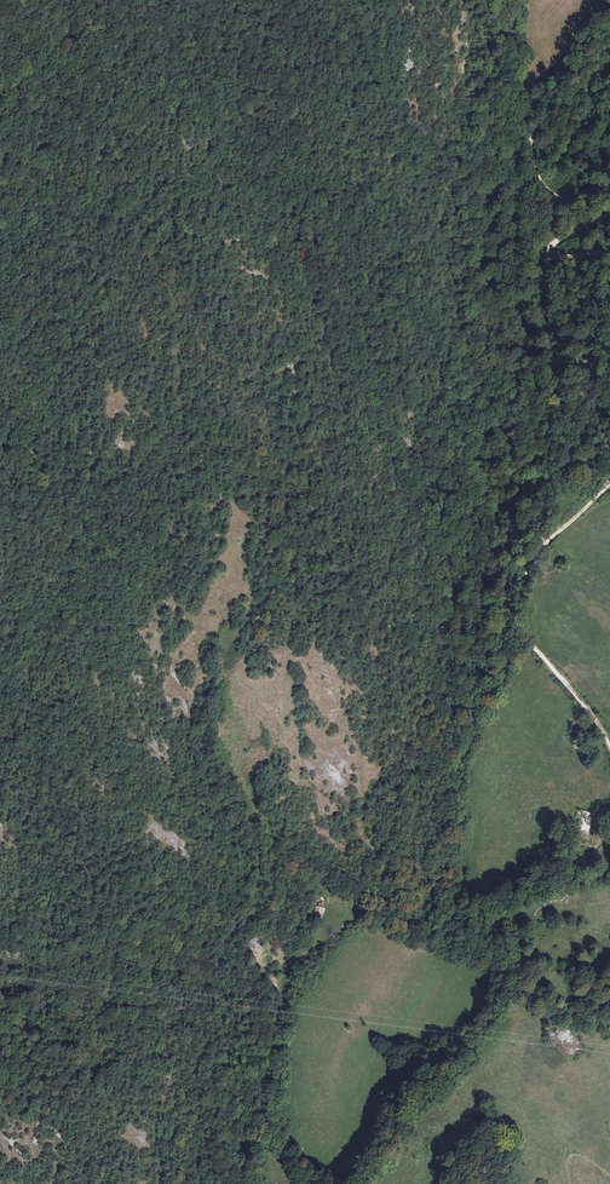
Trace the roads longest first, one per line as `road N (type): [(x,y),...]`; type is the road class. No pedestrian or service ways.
road 1 (track): [(541,547),(520,589),(521,630),(609,747)]
road 2 (track): [(593,85),(537,123),(533,164),(556,194),(609,183)]
road 3 (track): [(609,210),(549,250),(609,248)]

